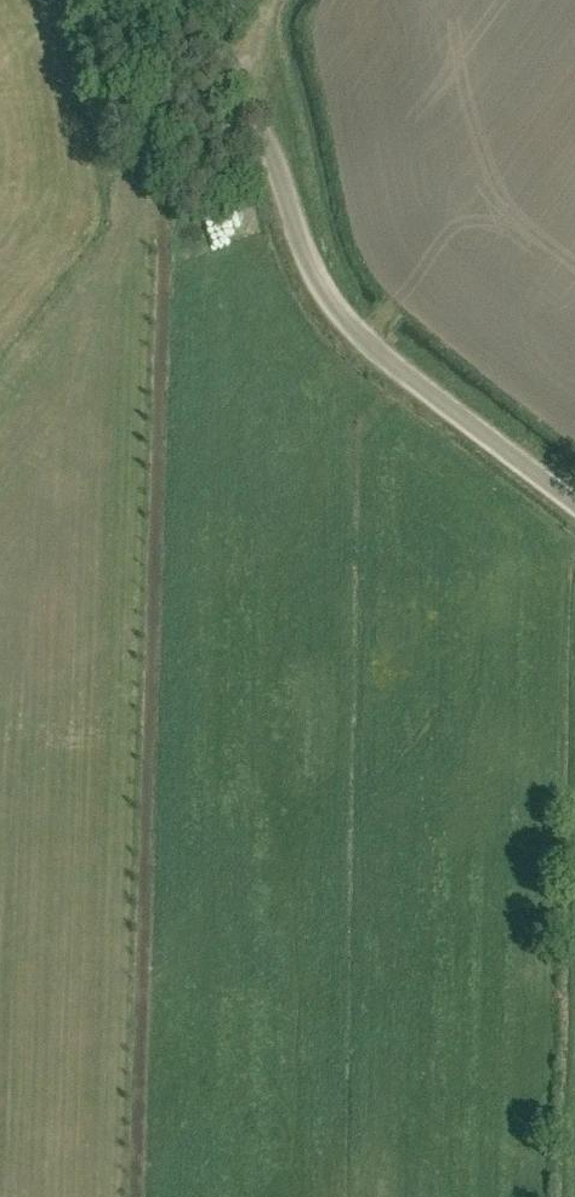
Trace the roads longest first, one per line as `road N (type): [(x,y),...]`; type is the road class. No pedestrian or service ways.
road 1 (unclassified): [(574,503),(368,343),(337,310),(310,270),(251,105),(198,43),(144,0)]

